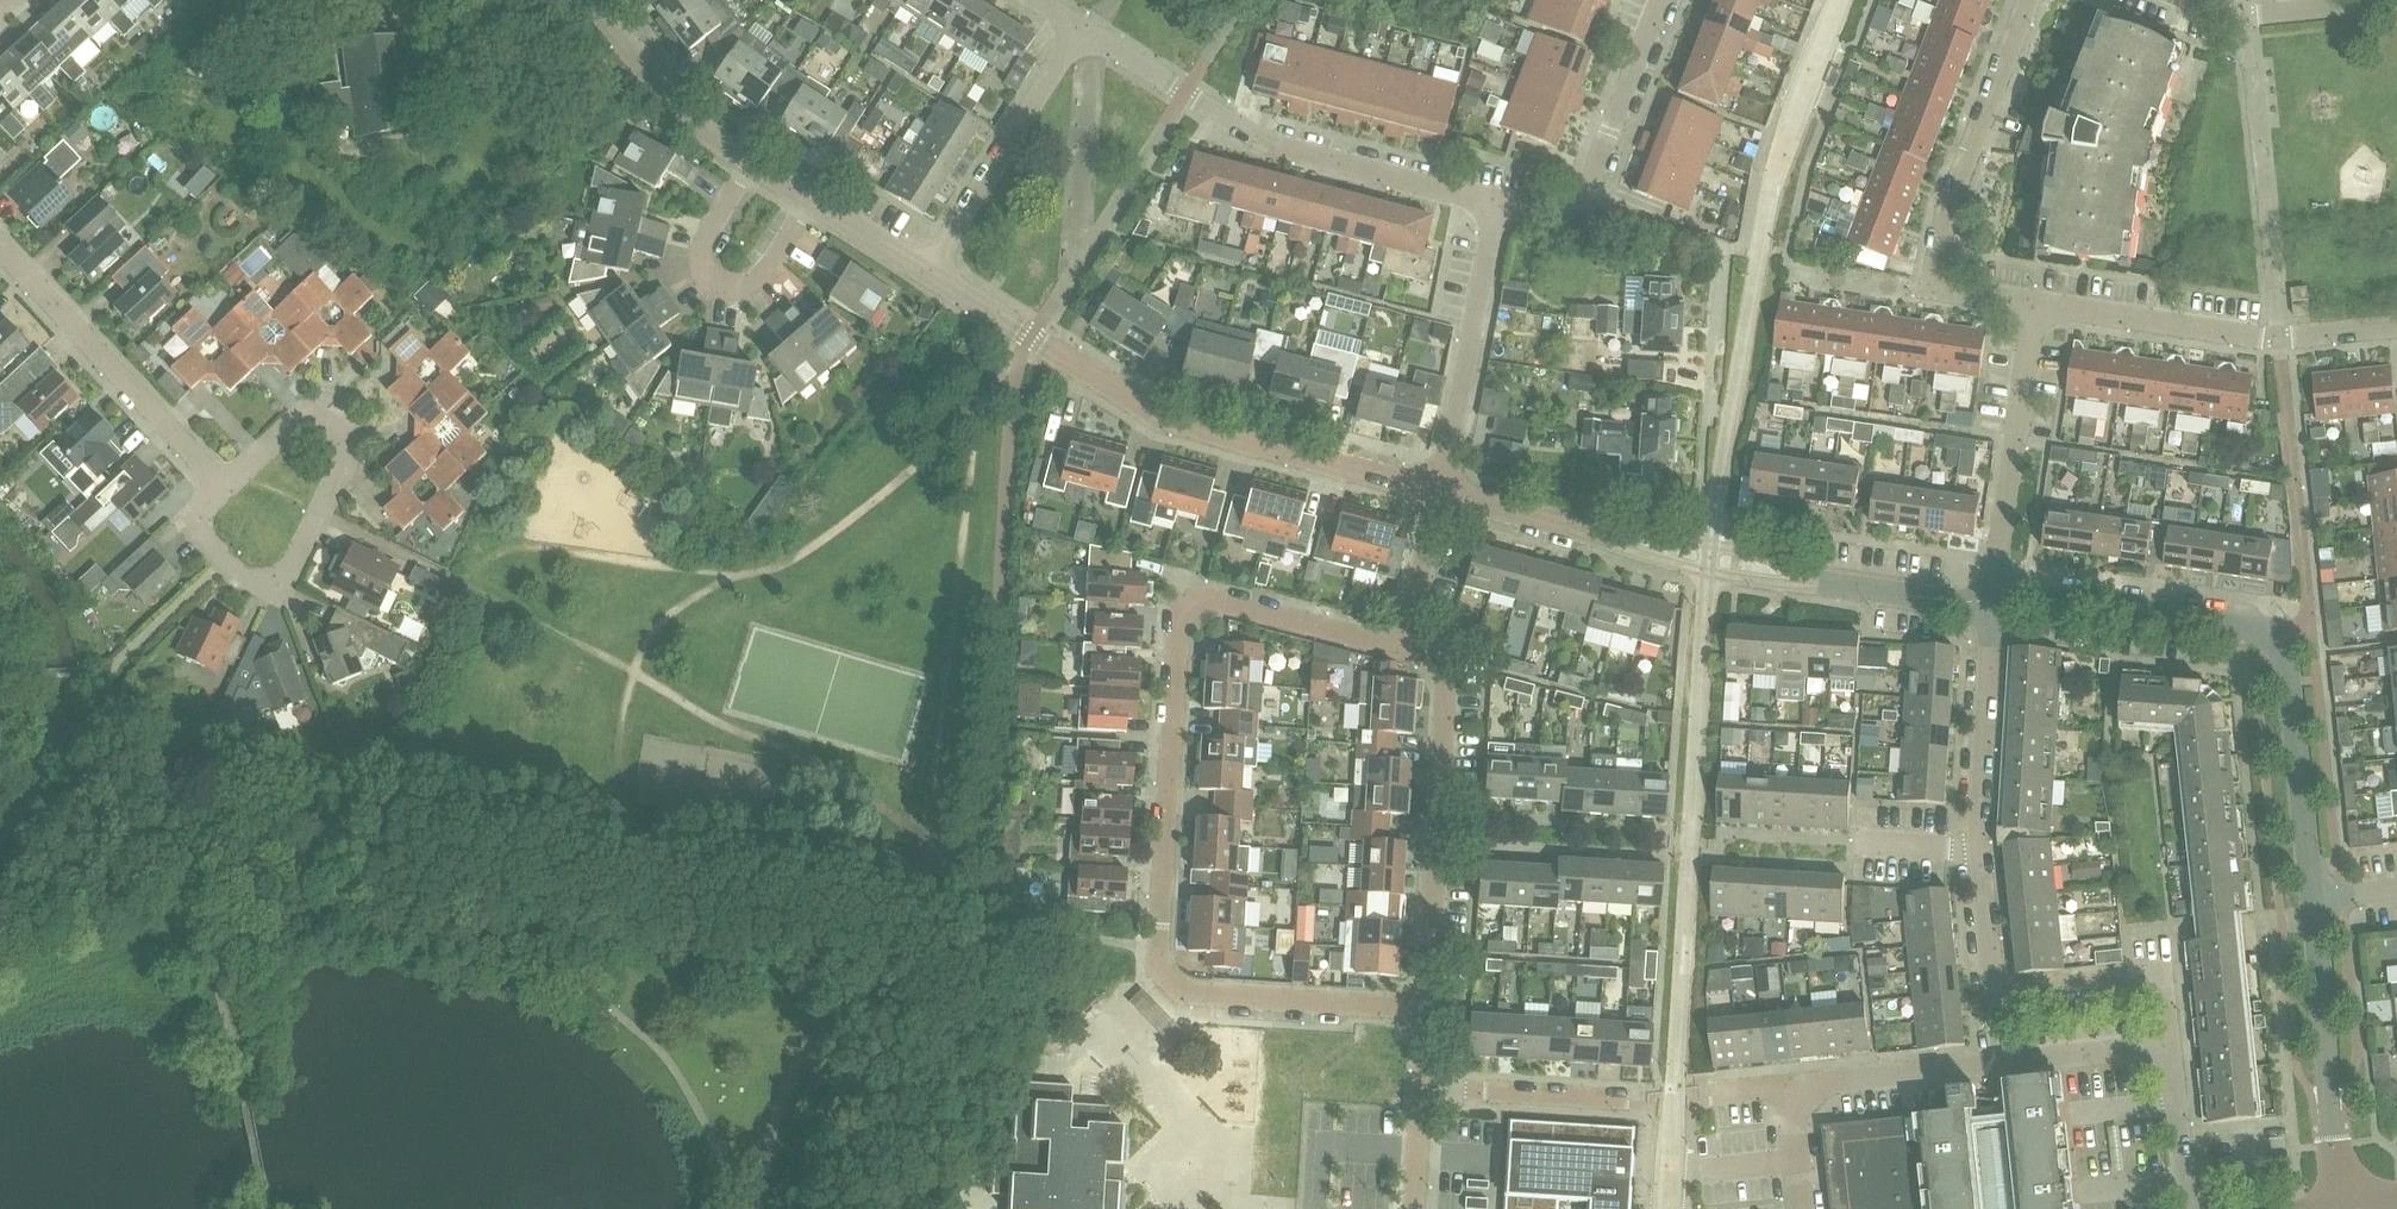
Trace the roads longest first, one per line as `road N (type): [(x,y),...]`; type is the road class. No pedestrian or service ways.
road 1 (residential): [(1426,1009),(1193,998),(1162,982),(1155,966),(1176,624),(1184,607),(1204,599),(1403,651)]
road 2 (residential): [(1439,494),(1147,420),(925,272)]
road 3 (unclassified): [(2315,901),(2295,664),(2277,632),(2059,598),(1992,604)]
road 4 (residential): [(1498,205),(1256,139),(1079,33)]
road 5 (residential): [(2032,311),(1953,298),(1937,288),(1934,273),(2026,0)]
road 6 (residential): [(2172,1045),(2165,974),(1994,992),(1979,849)]
road 7 (unclassified): [(2172,1045),(1792,1085)]
road 8 (residential): [(1403,651),(1445,682),(1426,1009)]
road 9 (residential): [(225,562),(257,582),(290,575),(344,465),(340,435),(325,423),(292,425),(223,489)]
road 10 (residential): [(223,489),(0,250)]
road 11 (residential): [(1583,199),(1723,248),(1709,413)]
road 12 (unclassified): [(2342,1208),(2315,901)]
road 13 (residential): [(1992,604),(2032,311)]
road 14 (residential): [(1439,494),(1498,205)]
road 15 (residential): [(925,272),(1079,33)]
road 16 (residential): [(736,156),(702,246),(716,288),(755,288),(815,207)]
road 17 (residential): [(2282,339),(2032,311)]
road 18 (residential): [(1979,849),(1992,604)]
road 19 (residential): [(1656,1102),(1420,1089)]
road 20 (residential): [(736,156),(657,87),(587,0)]
road 21 (residential): [(1583,199),(1657,0)]
road 22 (unclassified): [(1805,579),(1767,557),(1634,532),(1604,535)]
road 23 (unclassified): [(1604,535),(1670,561),(1805,579)]
road 24 (unclassified): [(1992,604),(1805,579)]
road 25 (unclassified): [(1604,535),(1439,494)]
road 26 (unclassified): [(2189,1208),(2172,1045)]
road 27 (residential): [(1403,651),(1439,494)]
road 28 (residential): [(925,272),(815,207)]
road 29 (residential): [(1979,849),(1852,842)]
road 30 (unclassified): [(1805,1208),(1792,1085)]
road 31 (residential): [(1413,1208),(1420,1089)]

